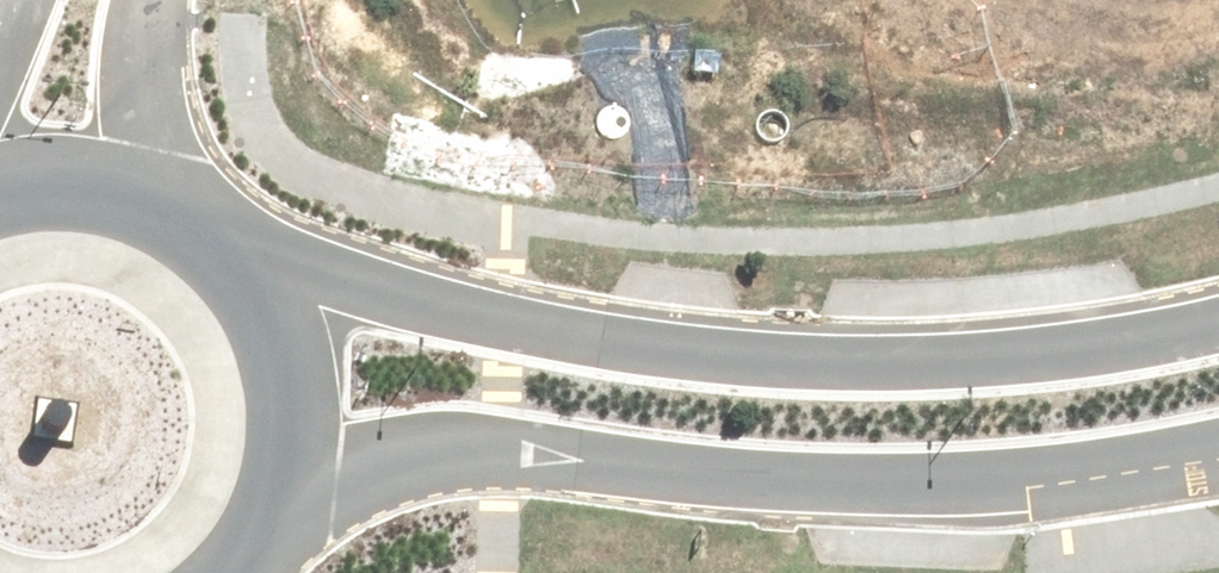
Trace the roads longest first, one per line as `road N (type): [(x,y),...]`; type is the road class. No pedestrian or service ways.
road 1 (tertiary): [(233,244),(504,322),(700,353),(893,361),(1051,350),(1218,323)]
road 2 (tertiary): [(1218,452),(949,485),(752,480),(457,447),(398,457),(298,502)]
road 3 (tertiary): [(233,244),(274,291),(303,358),(311,430),(298,502)]
road 4 (residential): [(155,0),(150,120),(174,200)]
road 5 (tertiary): [(0,183),(49,174),(113,178),(174,200)]

